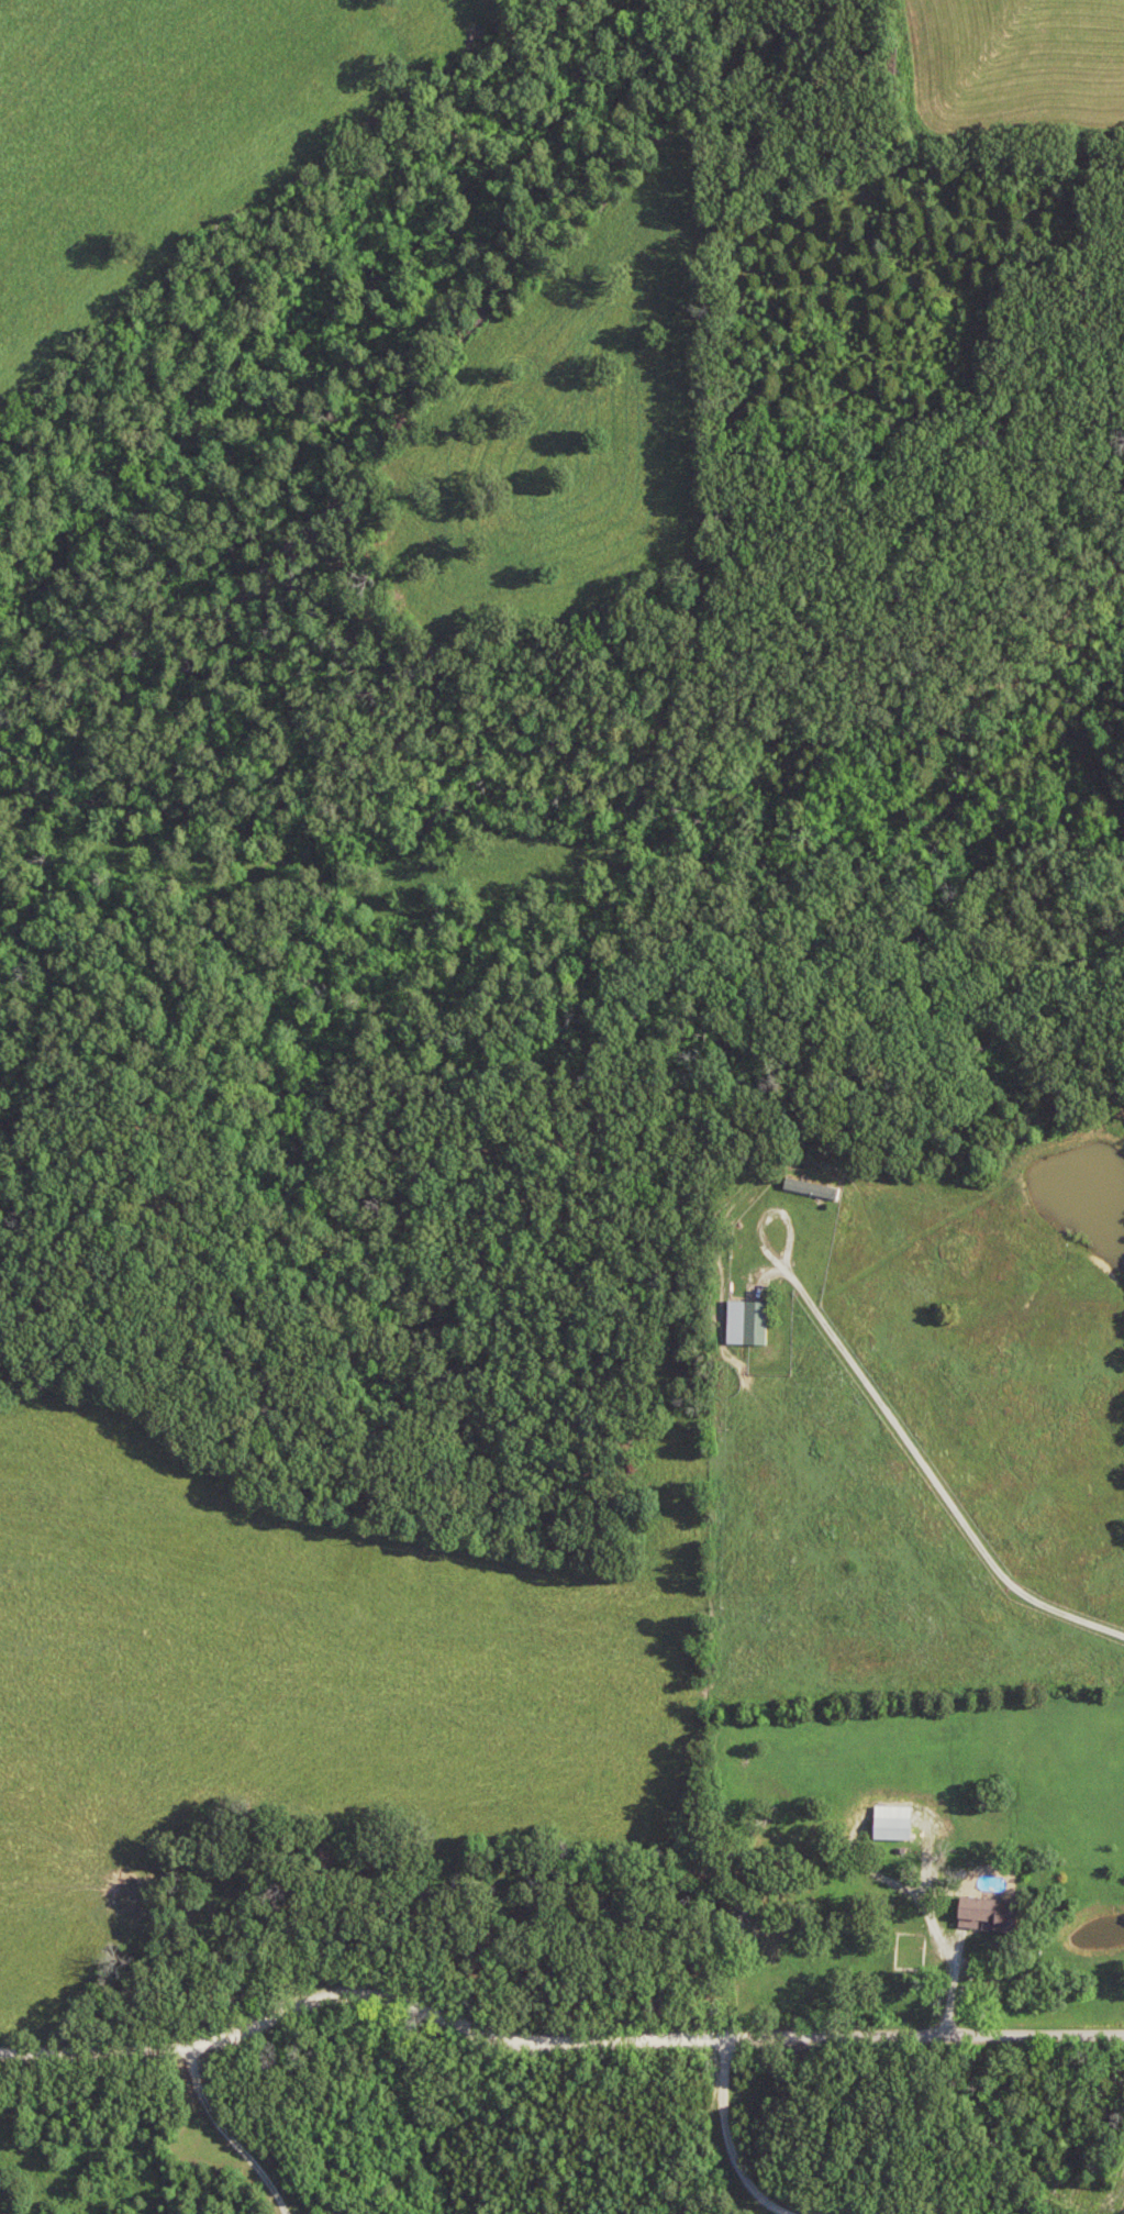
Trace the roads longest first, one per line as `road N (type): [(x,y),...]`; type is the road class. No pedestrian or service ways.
road 1 (residential): [(1123,2039),(870,2037),(525,2049),(374,1994),(337,1997),(246,2046),(164,2057),(0,2060)]
road 2 (residential): [(793,1274),(999,1585),(1023,1603),(1123,1641)]
road 3 (residential): [(794,1220),(793,1274),(765,1258),(753,1225),(766,1211),(794,1220)]

